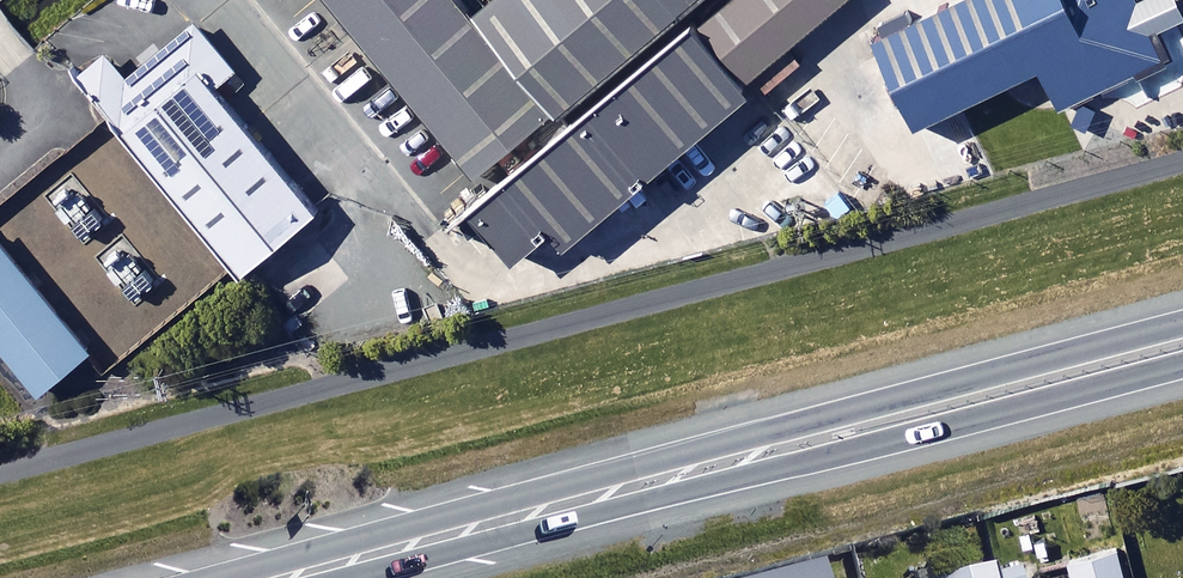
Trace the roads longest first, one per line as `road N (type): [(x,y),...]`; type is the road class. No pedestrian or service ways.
road 1 (trunk): [(312,553),(1182,327)]
road 2 (trunk): [(1182,362),(366,577)]

